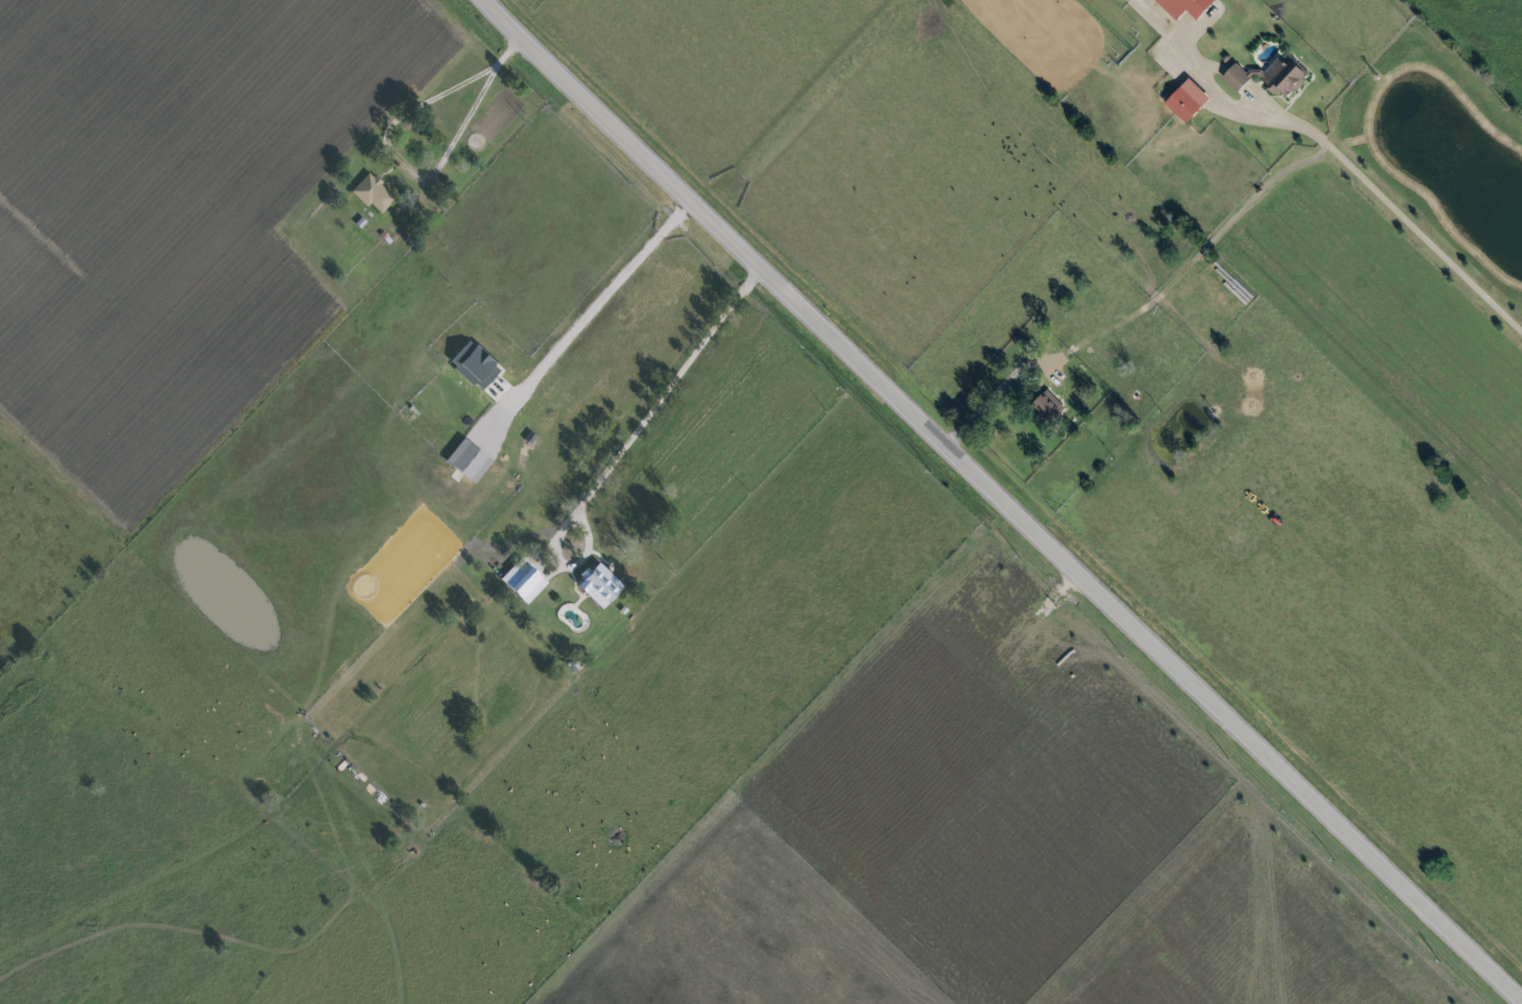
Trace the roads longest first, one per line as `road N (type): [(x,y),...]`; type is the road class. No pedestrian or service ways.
road 1 (tertiary): [(1518,1003),(481,0)]

